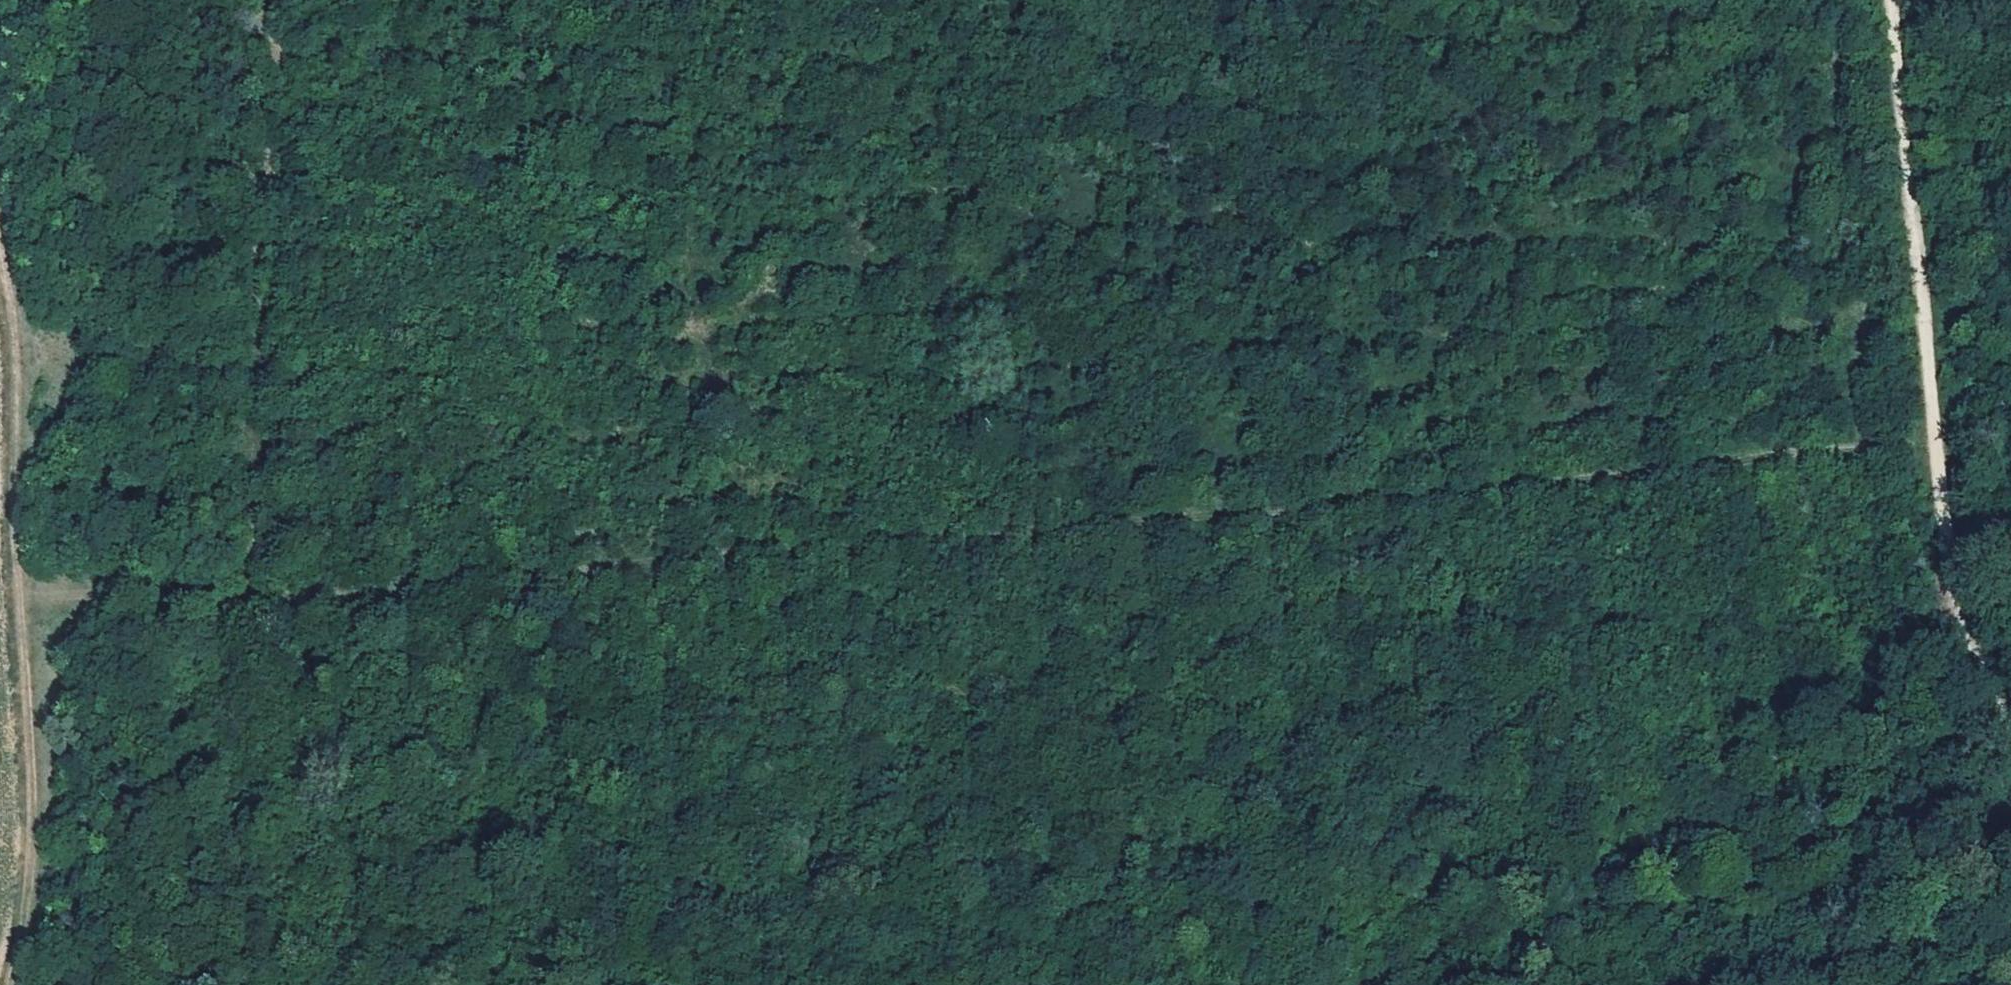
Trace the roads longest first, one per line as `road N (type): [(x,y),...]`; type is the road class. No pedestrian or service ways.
road 1 (track): [(2010,732),(1981,690),(1950,600),(1886,0)]
road 2 (track): [(11,984),(15,566),(10,320),(0,269)]

